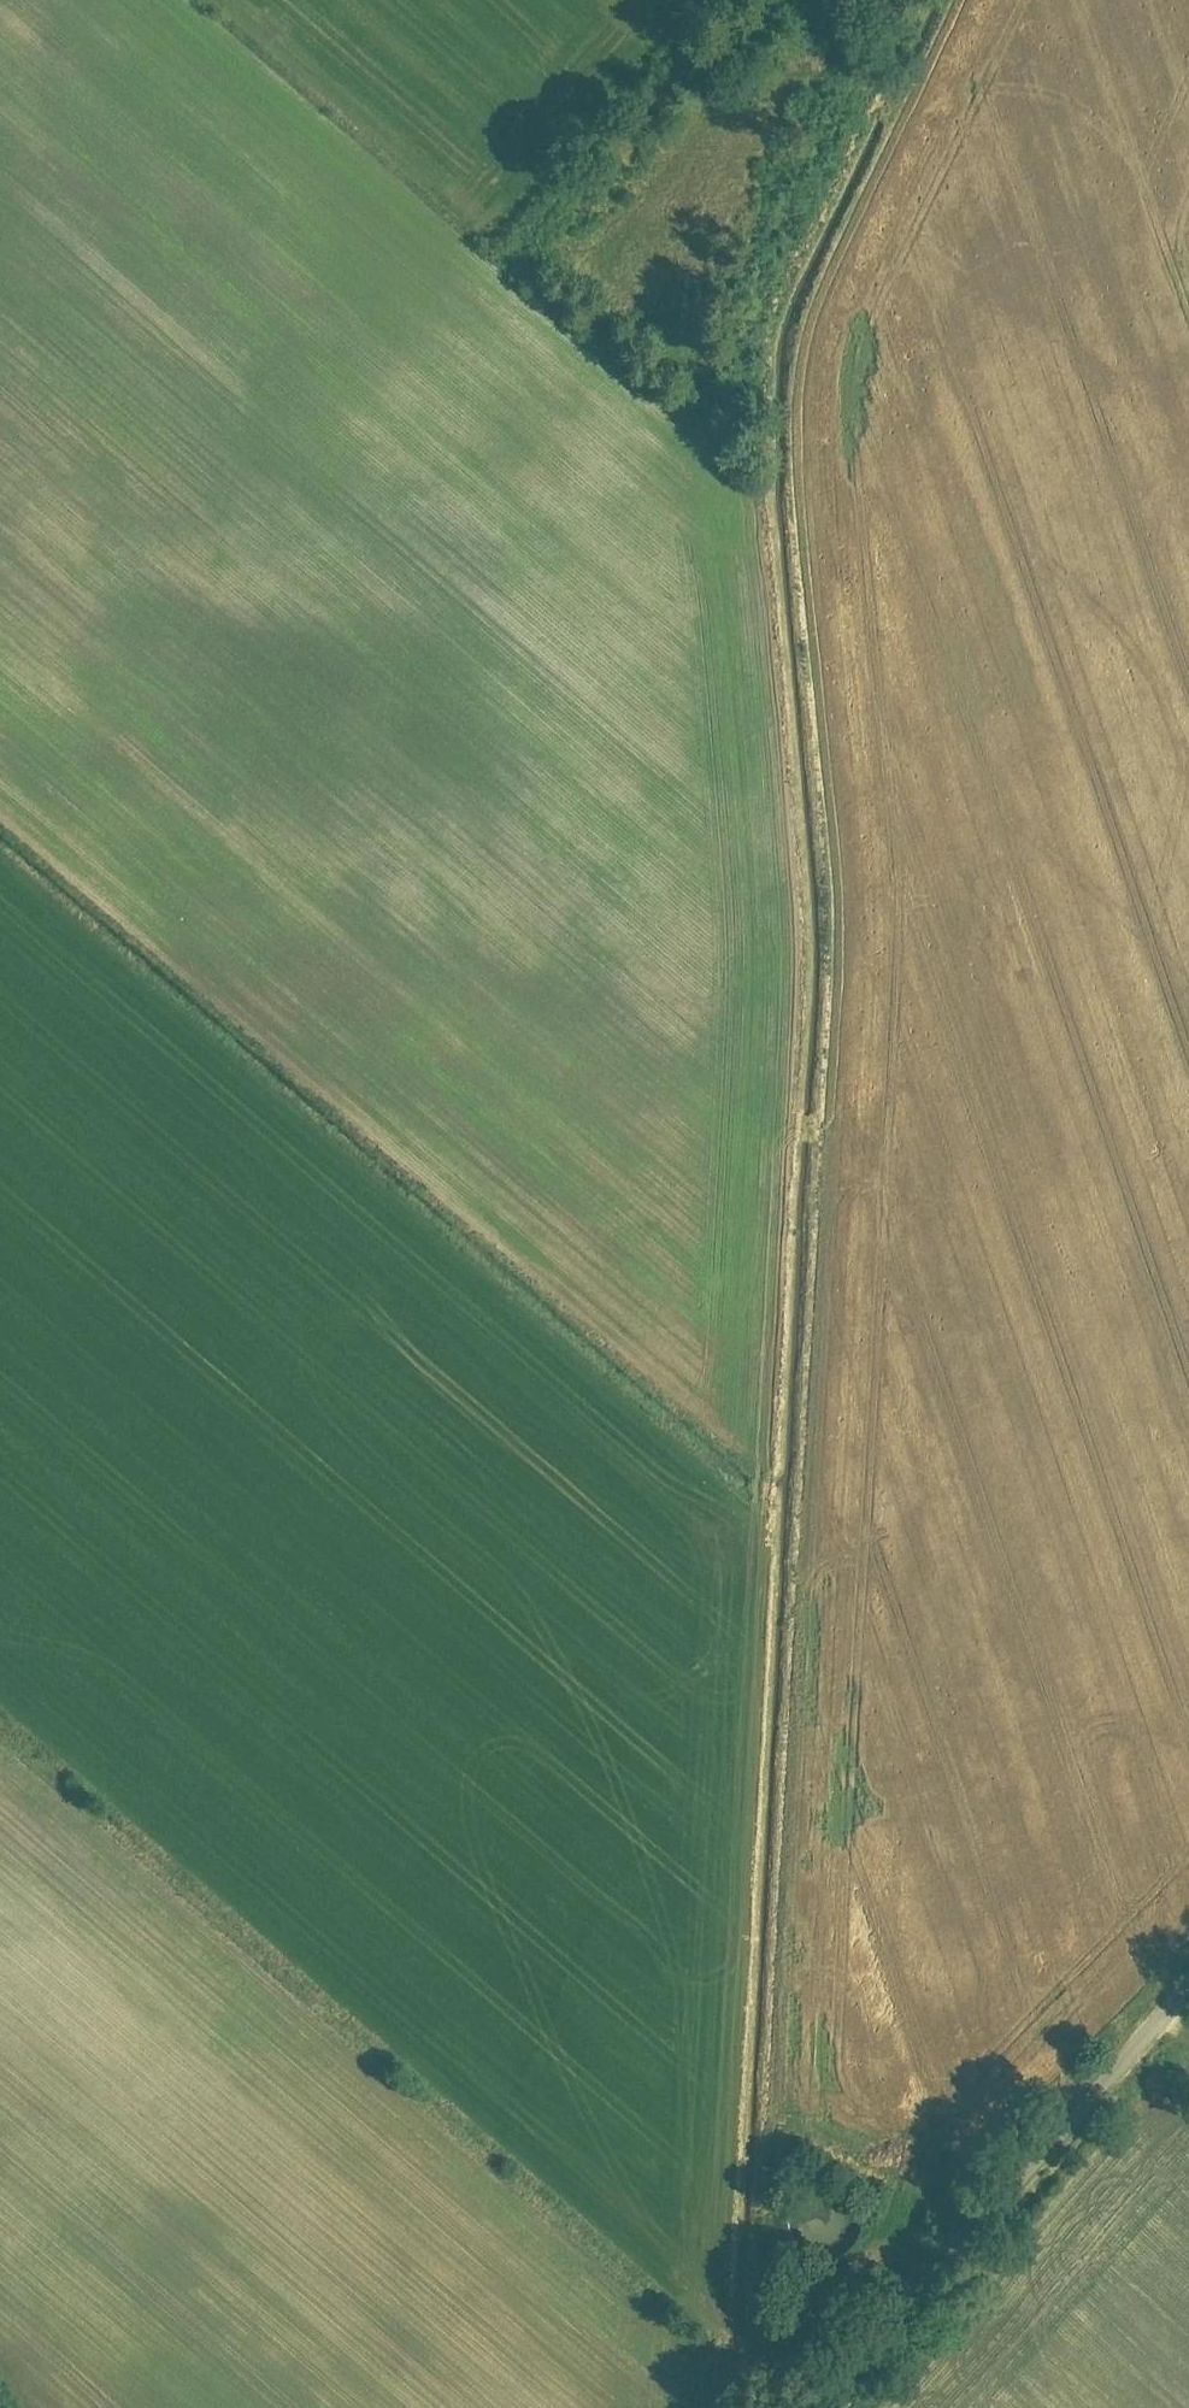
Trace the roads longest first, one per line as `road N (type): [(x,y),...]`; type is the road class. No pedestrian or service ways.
road 1 (residential): [(829,2407),(1188,1993)]

